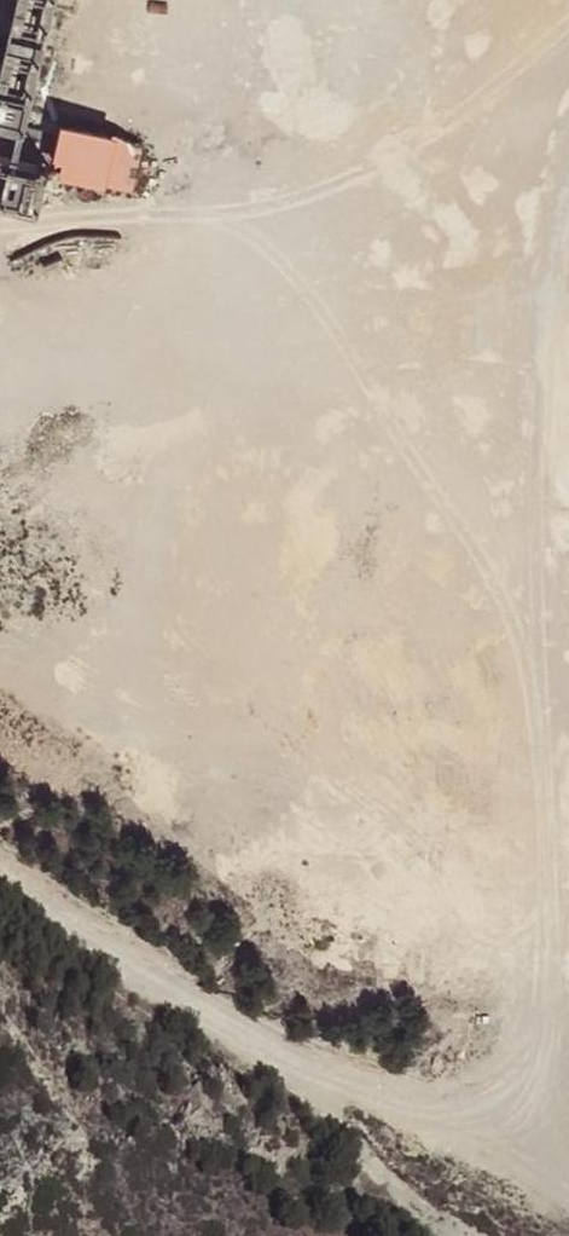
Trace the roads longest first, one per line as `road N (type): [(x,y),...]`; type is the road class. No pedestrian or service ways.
road 1 (track): [(568,1017),(535,1082),(367,1110),(0,868)]
road 2 (track): [(568,260),(555,302),(536,547),(568,900)]
road 3 (track): [(568,25),(380,167),(142,227),(0,233)]
road 4 (track): [(459,1235),(420,1214),(366,1147),(350,1100)]

